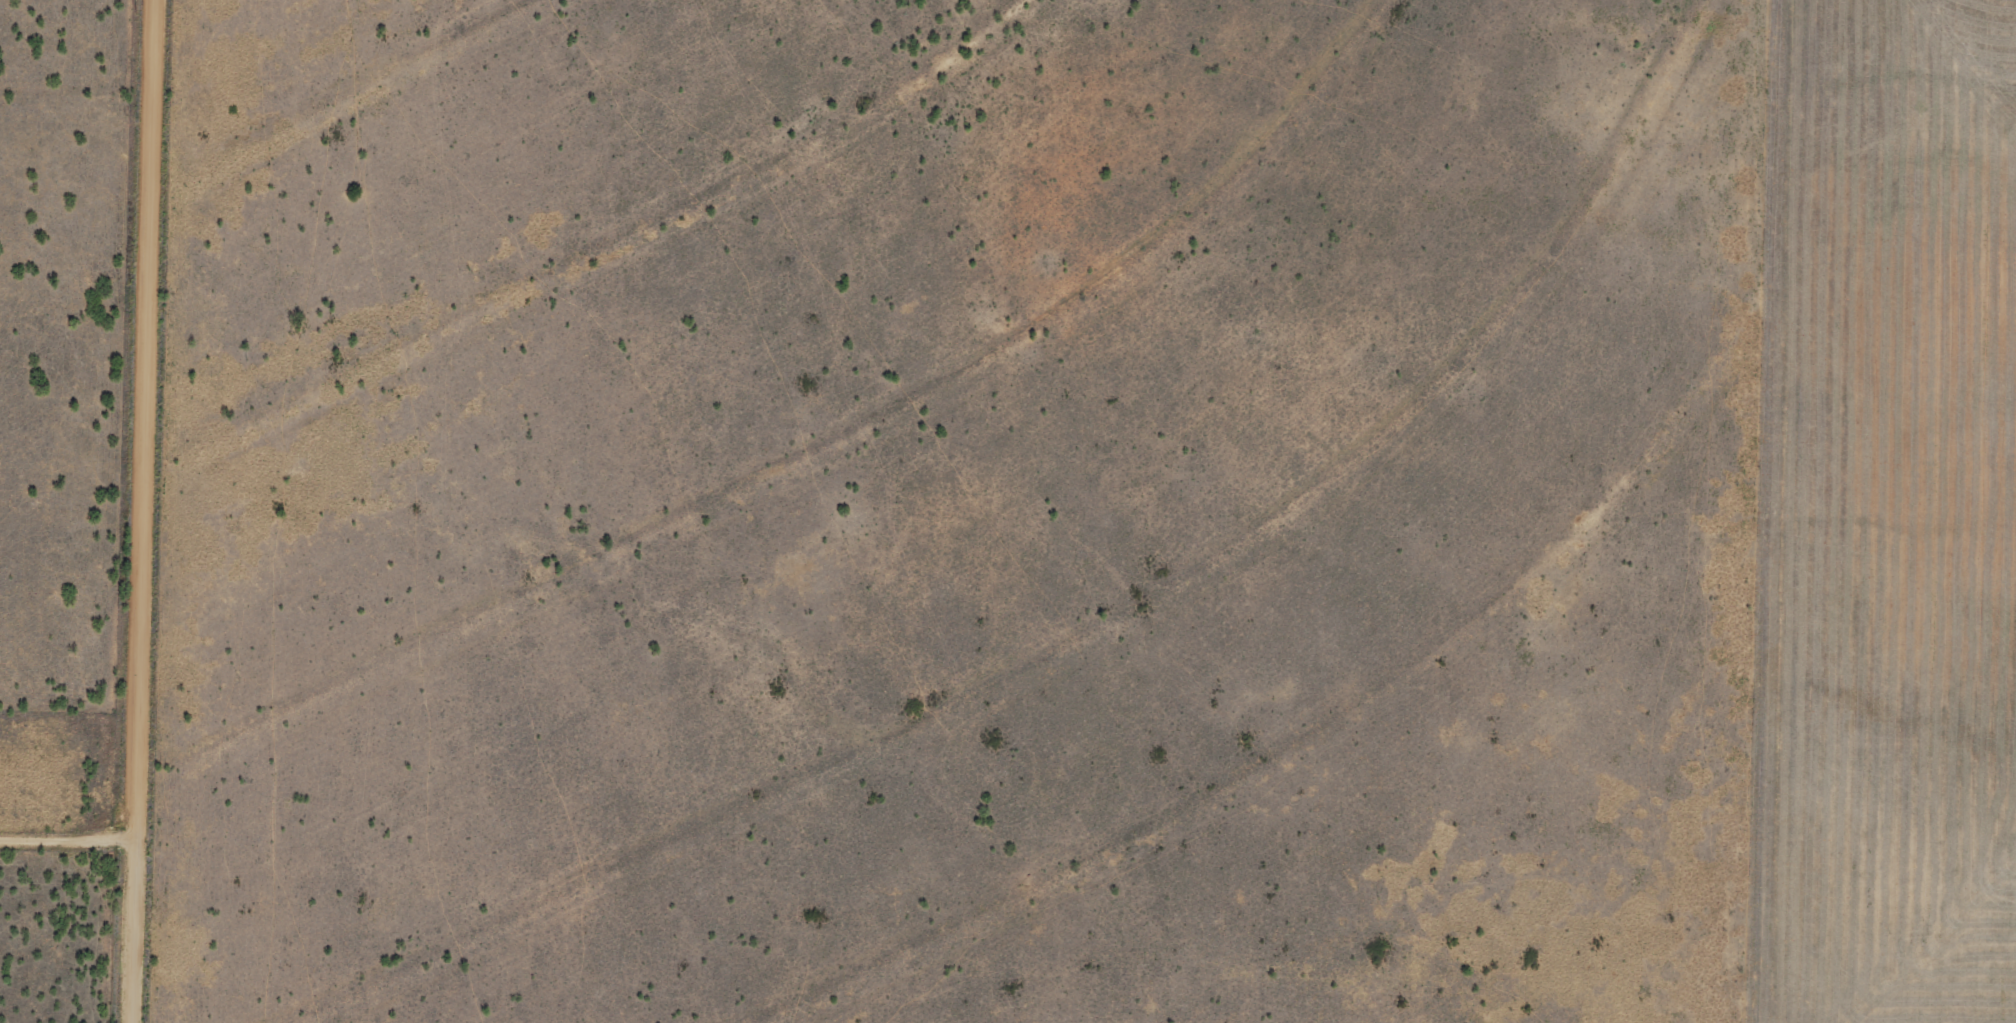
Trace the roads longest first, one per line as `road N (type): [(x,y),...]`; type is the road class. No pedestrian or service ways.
road 1 (residential): [(133,1022),(157,0)]
road 2 (residential): [(136,825),(0,813)]

